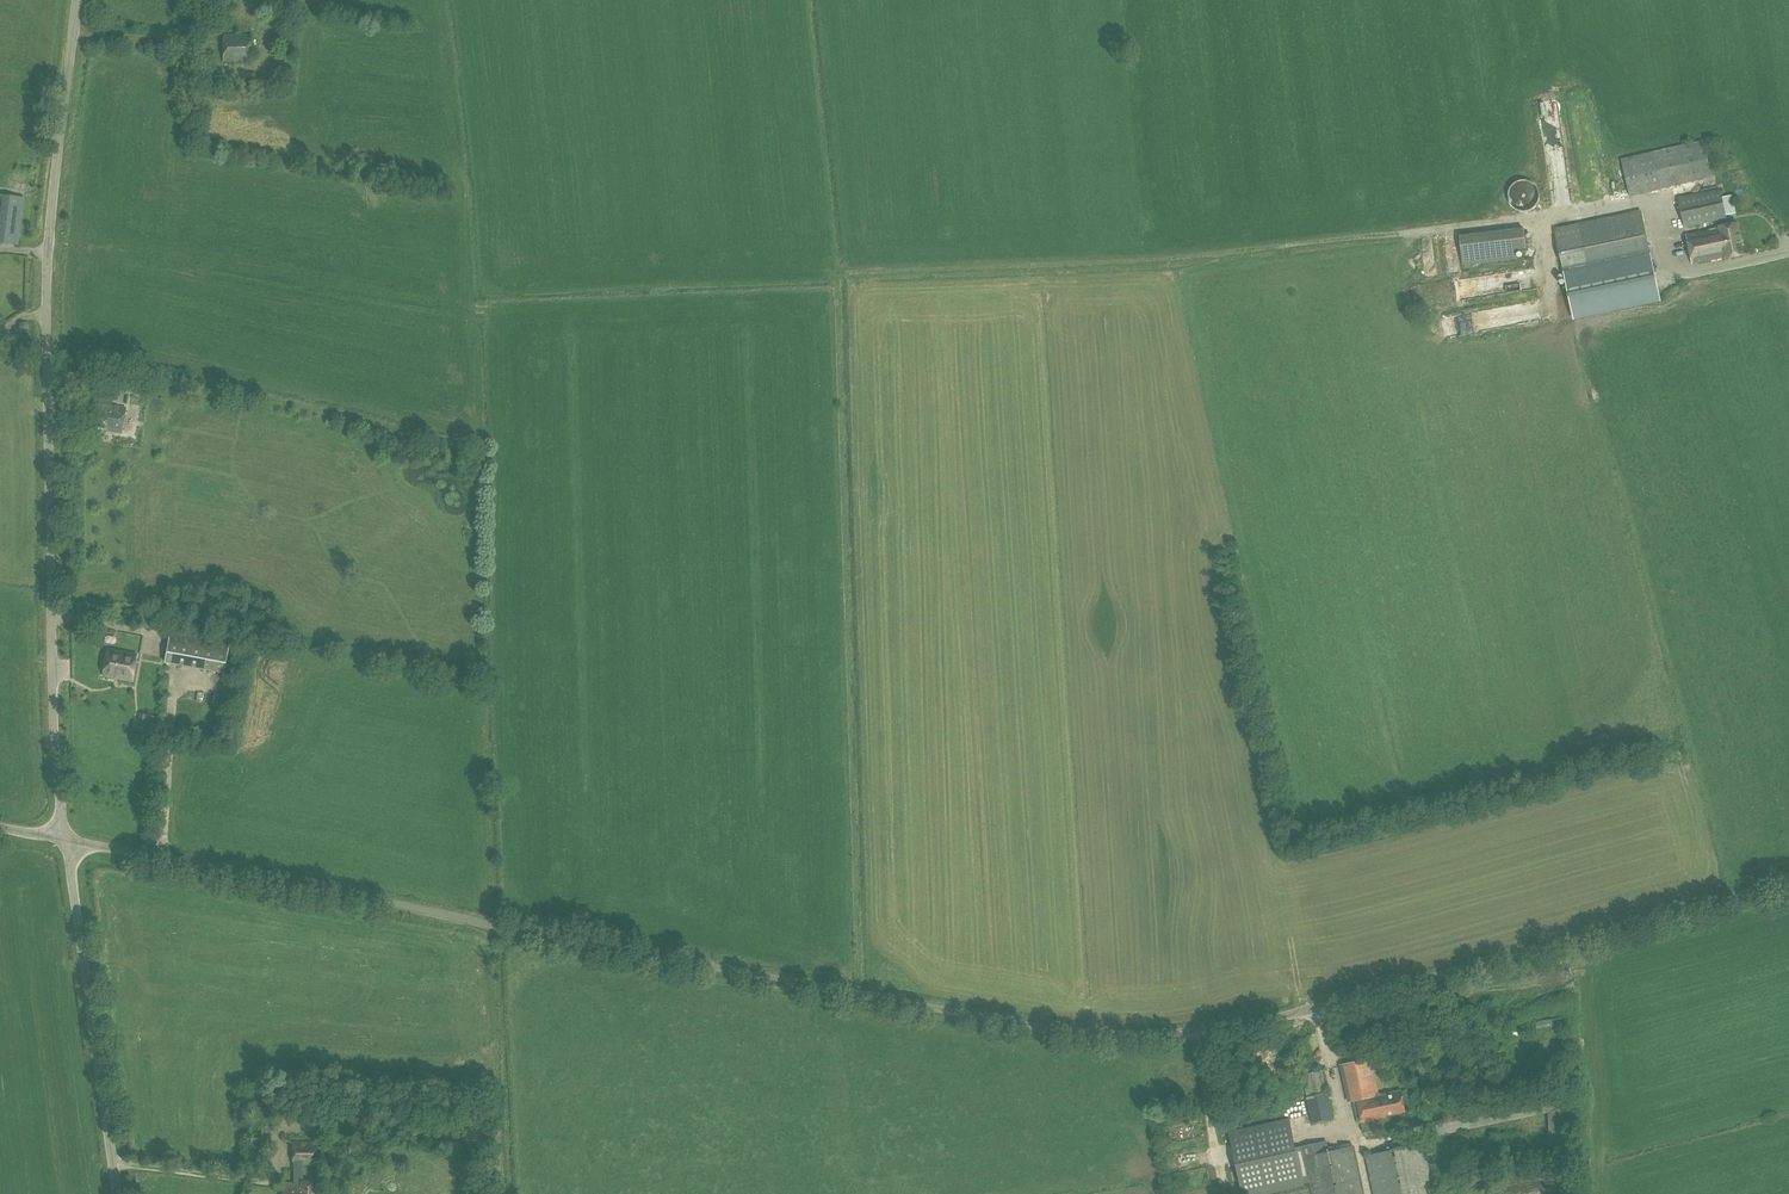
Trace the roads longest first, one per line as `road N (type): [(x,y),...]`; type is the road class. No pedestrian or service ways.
road 1 (unclassified): [(65,838),(997,1020),(1128,1035),(1263,1019),(1788,881)]
road 2 (unclassified): [(65,838),(53,698),(48,258),(79,0)]
road 3 (unclassified): [(117,1193),(65,838)]

